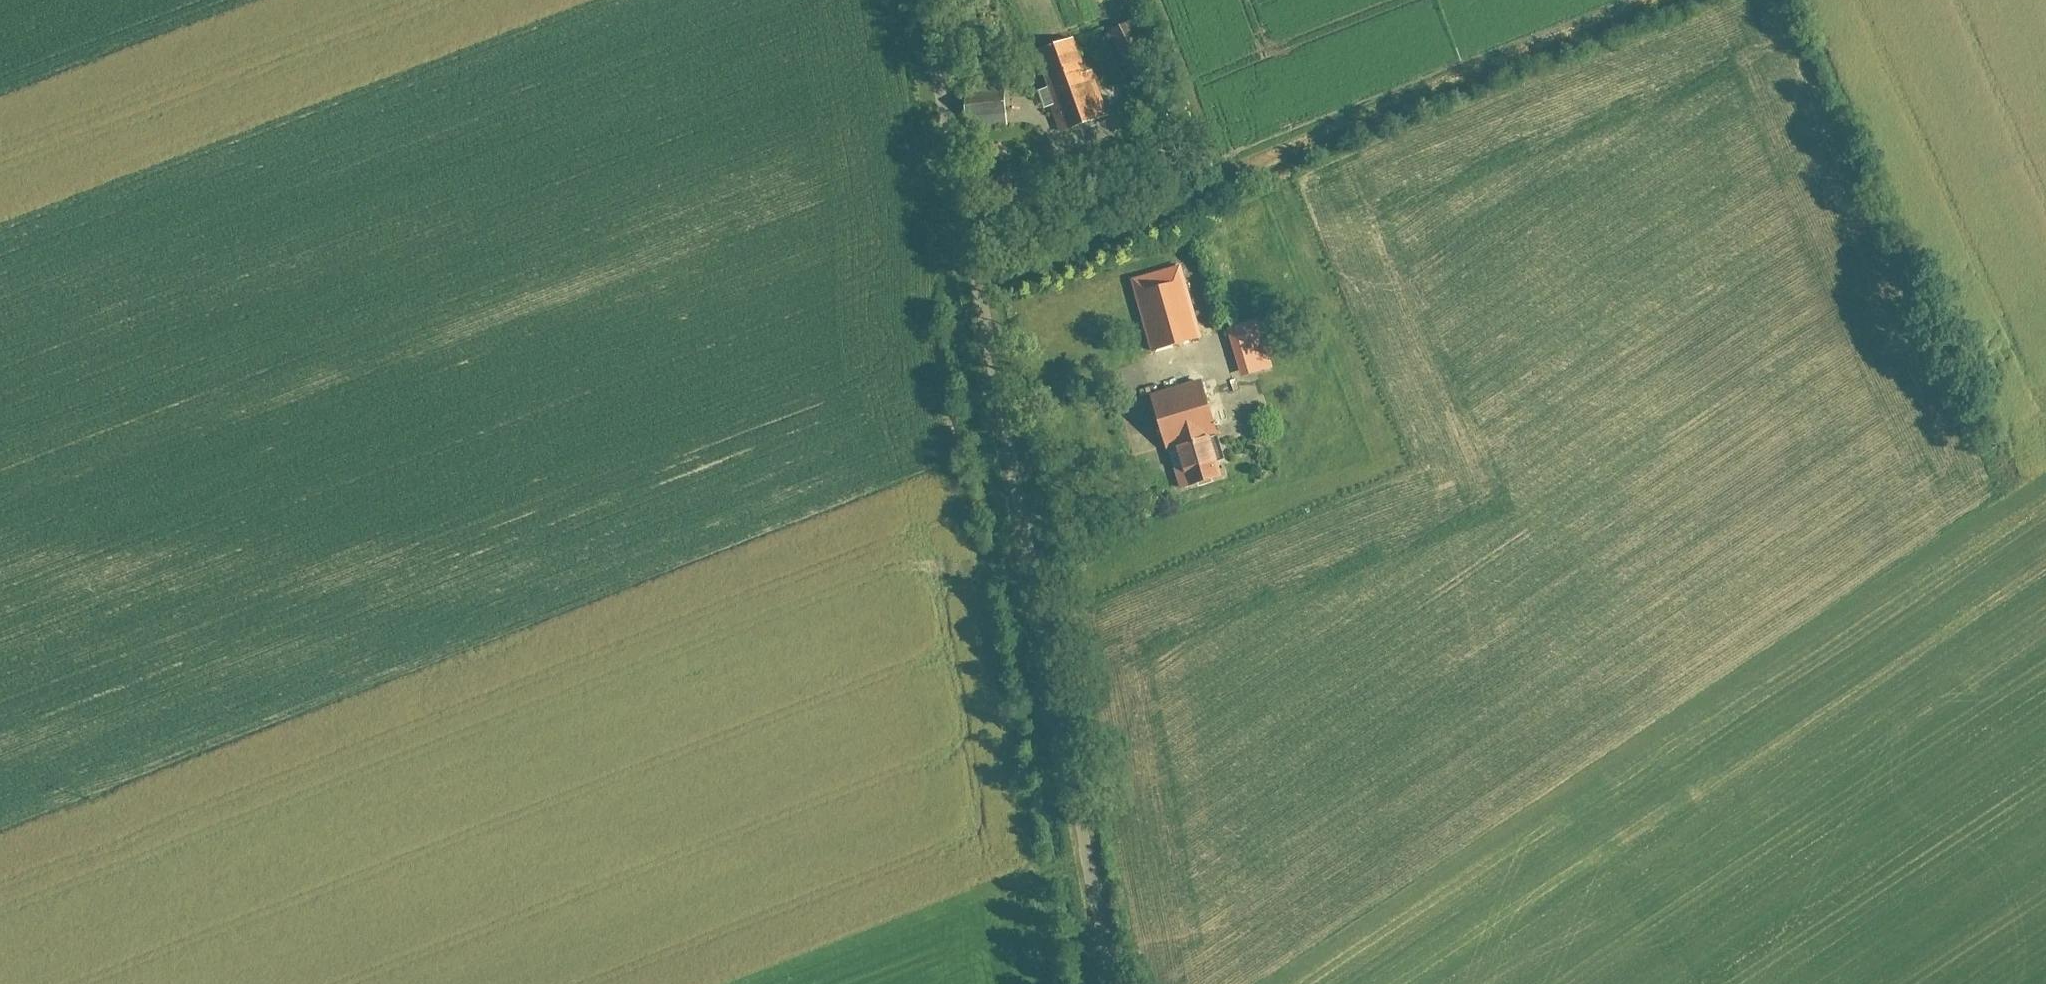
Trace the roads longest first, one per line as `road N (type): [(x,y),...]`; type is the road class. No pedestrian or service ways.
road 1 (unclassified): [(908,0),(1103,983)]

